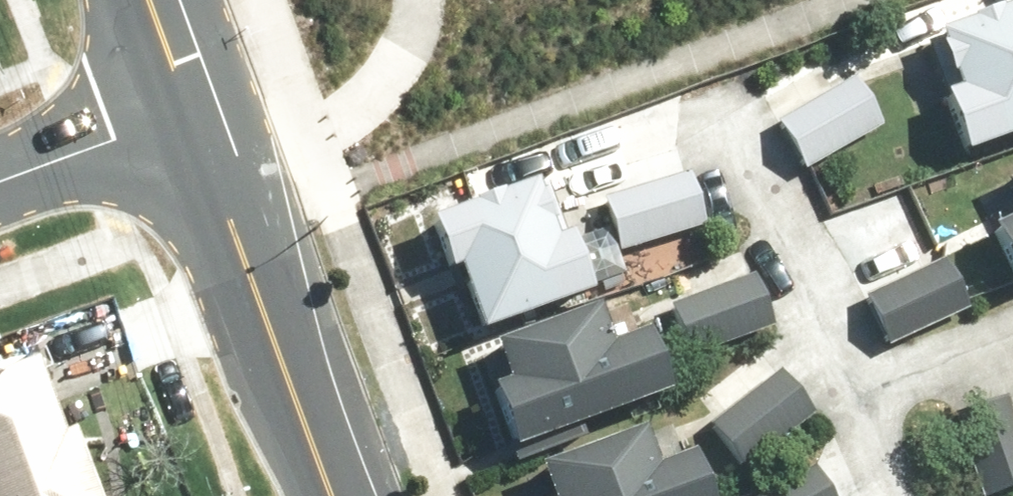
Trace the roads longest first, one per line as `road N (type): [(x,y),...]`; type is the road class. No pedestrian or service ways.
road 1 (tertiary): [(315,495),(156,69)]
road 2 (residential): [(760,203),(854,414)]
road 3 (residential): [(854,414),(1012,344)]
road 4 (residential): [(0,130),(156,69)]

